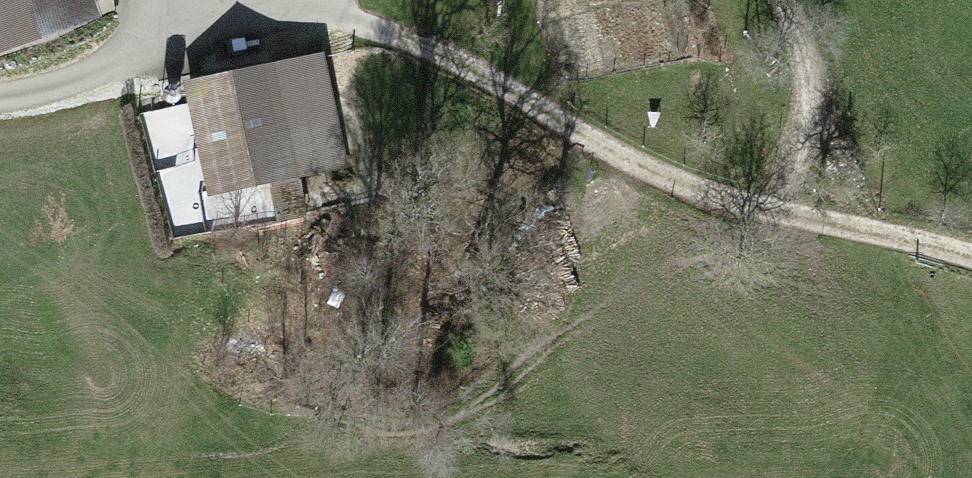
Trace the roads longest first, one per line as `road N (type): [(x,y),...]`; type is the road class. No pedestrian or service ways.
road 1 (track): [(971,263),(583,143),(345,5),(158,53)]
road 2 (track): [(583,143),(662,247),(870,402),(927,477)]
road 3 (track): [(0,96),(158,53),(137,0)]

